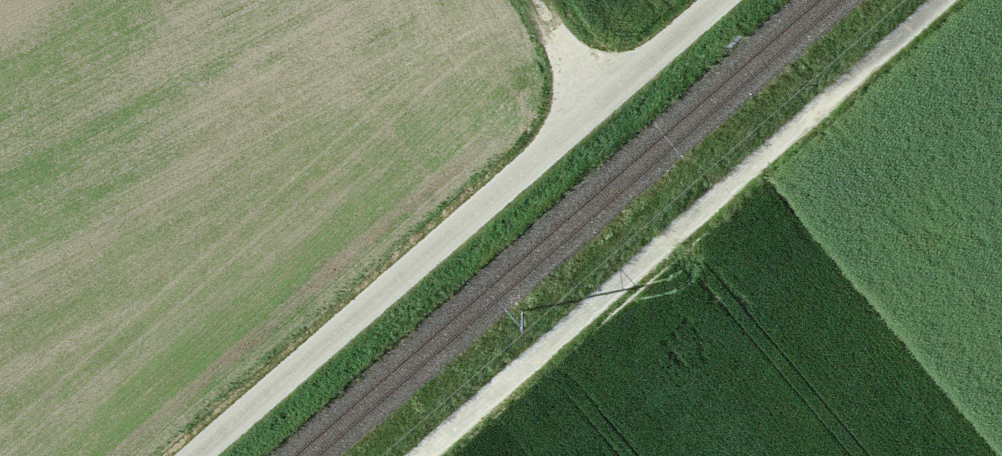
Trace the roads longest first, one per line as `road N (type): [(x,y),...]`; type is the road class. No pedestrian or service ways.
road 1 (track): [(722,0),(196,455)]
road 2 (track): [(942,0),(419,455)]
road 3 (track): [(597,109),(531,0)]

